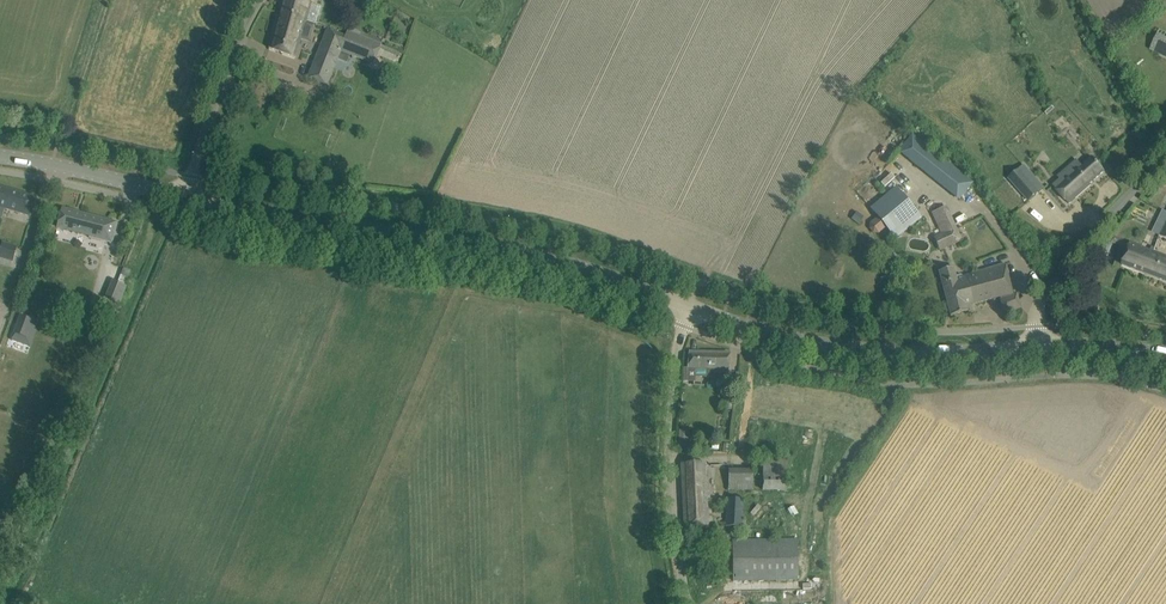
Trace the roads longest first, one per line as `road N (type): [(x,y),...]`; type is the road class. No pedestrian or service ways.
road 1 (tertiary): [(691,308),(506,248),(183,195)]
road 2 (tertiary): [(1038,346),(863,355),(691,308)]
road 3 (unclassified): [(686,603),(669,477),(675,359),(691,308)]
road 4 (unclassified): [(1038,346),(1040,307),(1066,263),(1165,165)]
road 5 (unclassified): [(183,195),(260,0)]
road 6 (tertiary): [(183,195),(0,156)]
road 7 (tertiary): [(1165,357),(1038,346)]

